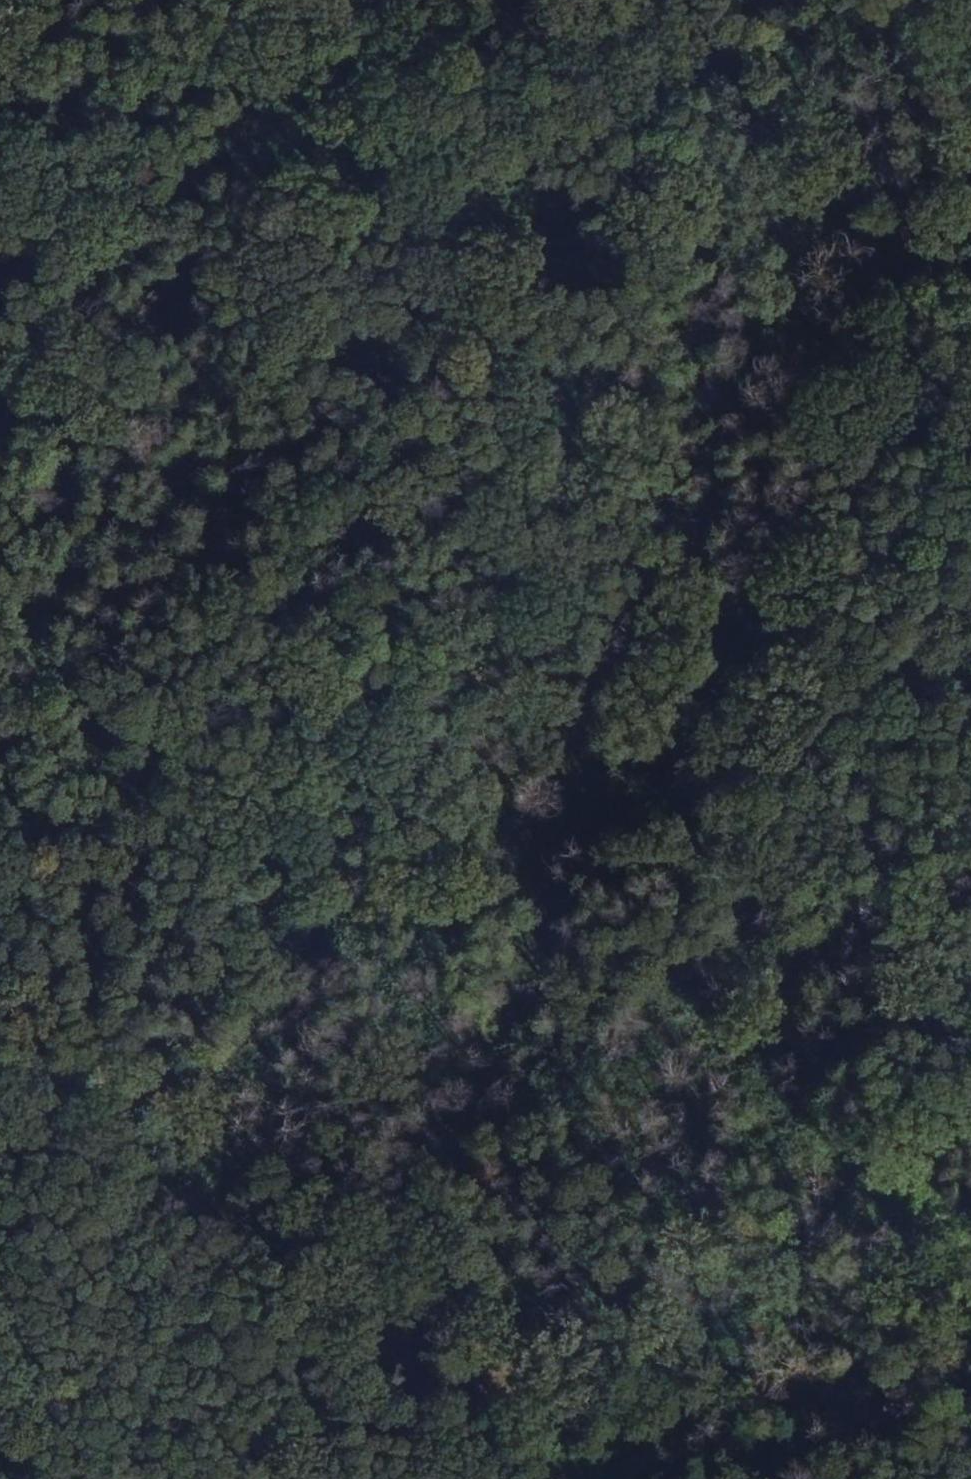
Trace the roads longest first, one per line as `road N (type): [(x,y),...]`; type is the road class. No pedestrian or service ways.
road 1 (track): [(534,1478),(0,1083)]

